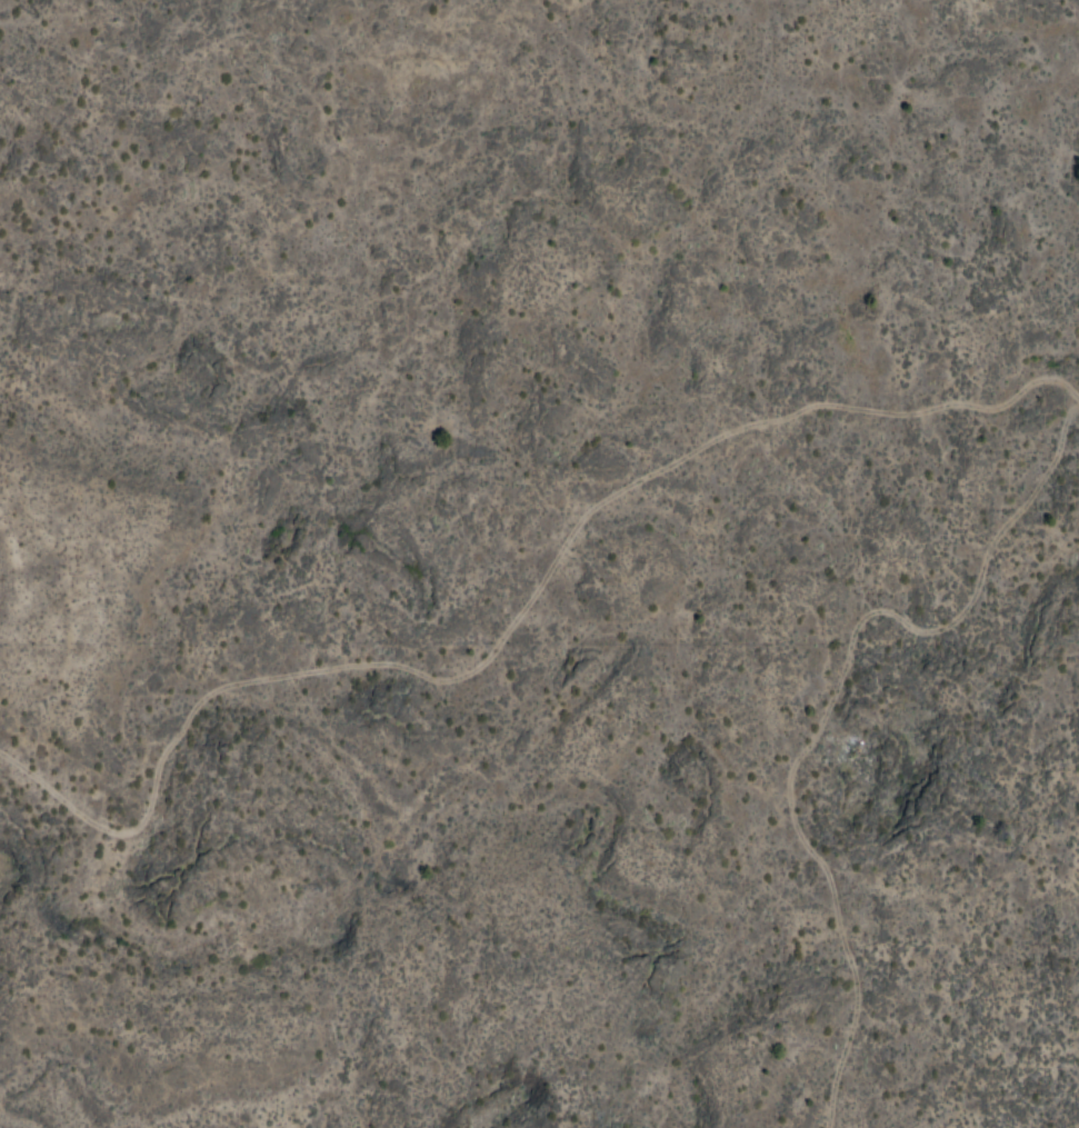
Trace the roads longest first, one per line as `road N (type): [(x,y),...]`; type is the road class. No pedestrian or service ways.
road 1 (track): [(1078,398),(1028,380),(922,413),(832,408),(769,419),(618,495),(587,520),(492,665),(477,676),(452,682),(378,670),(239,692),(209,707),(173,748),(156,819),(127,839),(109,836),(0,753)]
road 2 (track): [(1078,403),(1069,411),(1058,455),(991,549),(956,621),(915,629),(890,613),(862,626),(832,713),(790,786),(791,813),(826,867),(856,976),(857,1011),(827,1127)]

